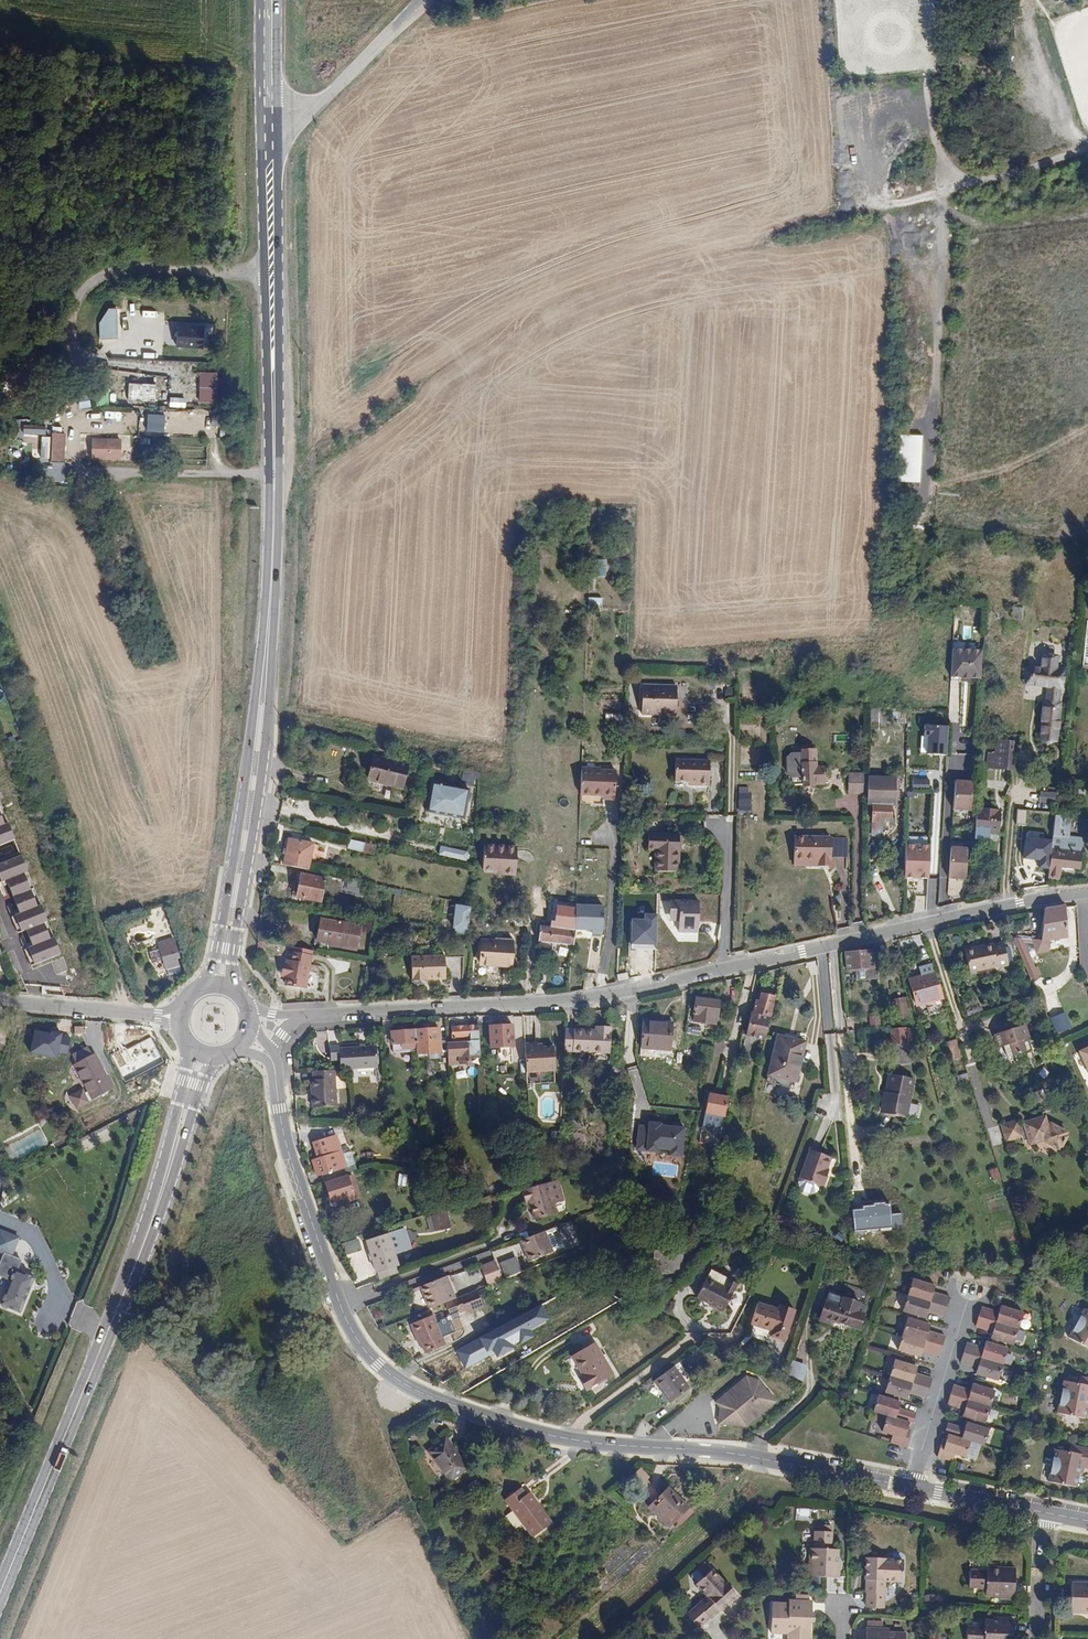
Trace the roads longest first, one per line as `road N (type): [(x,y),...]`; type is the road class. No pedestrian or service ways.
road 1 (tertiary): [(273,1060),(289,1154),(341,1307),(366,1351),(403,1383),(567,1438),(749,1455),(913,1486)]
road 2 (residential): [(1087,894),(1008,905),(601,997),(306,1016)]
road 3 (primary): [(143,1246),(0,1590)]
road 4 (primary): [(267,629),(218,946),(195,992)]
road 5 (primary): [(241,997),(231,964),(262,771),(267,629)]
road 6 (residential): [(0,421),(54,401),(73,370),(80,296),(103,277),(272,268)]
road 7 (primary): [(272,268),(267,629)]
road 8 (track): [(944,190),(924,496)]
road 9 (track): [(847,215),(1087,148)]
road 10 (track): [(926,924),(989,1124)]
road 11 (primary): [(187,1043),(188,1068),(143,1246)]
road 12 (residential): [(970,1287),(913,1486)]
road 13 (primary): [(143,1246),(204,1076),(220,1056)]
road 14 (tertiary): [(421,0),(316,108),(270,108)]
road 15 (residential): [(179,1016),(0,1000)]
road 16 (track): [(1082,149),(1040,72),(1019,0)]
road 17 (primary): [(270,108),(272,268)]
road 18 (tertiary): [(913,1486),(1045,1512)]
road 19 (residential): [(1045,1512),(1038,1638)]

